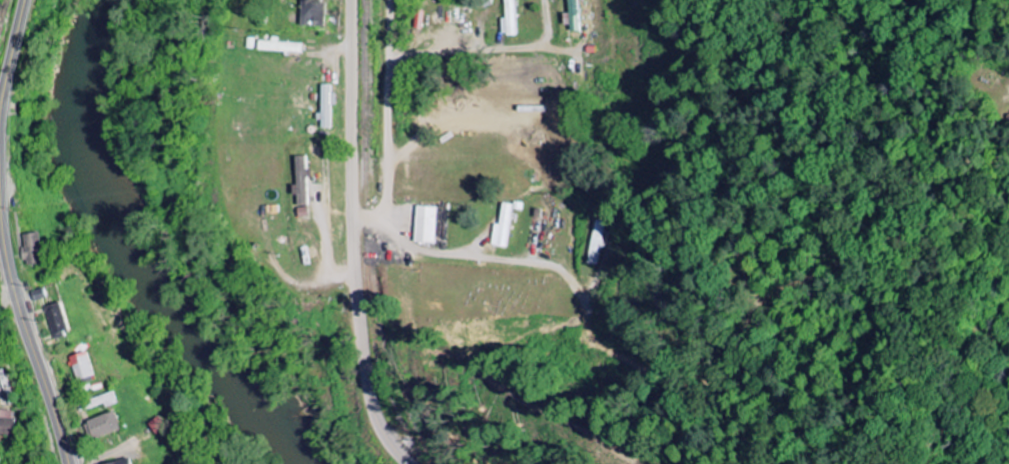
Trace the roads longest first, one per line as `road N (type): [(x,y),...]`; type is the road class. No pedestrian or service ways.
road 1 (tertiary): [(413,463),(380,415),(365,348),(353,218),(352,0)]
road 2 (secondary): [(0,208),(8,268),(67,463)]
road 3 (secondary): [(25,0),(0,132)]
road 4 (residential): [(353,218),(426,252),(479,257)]

